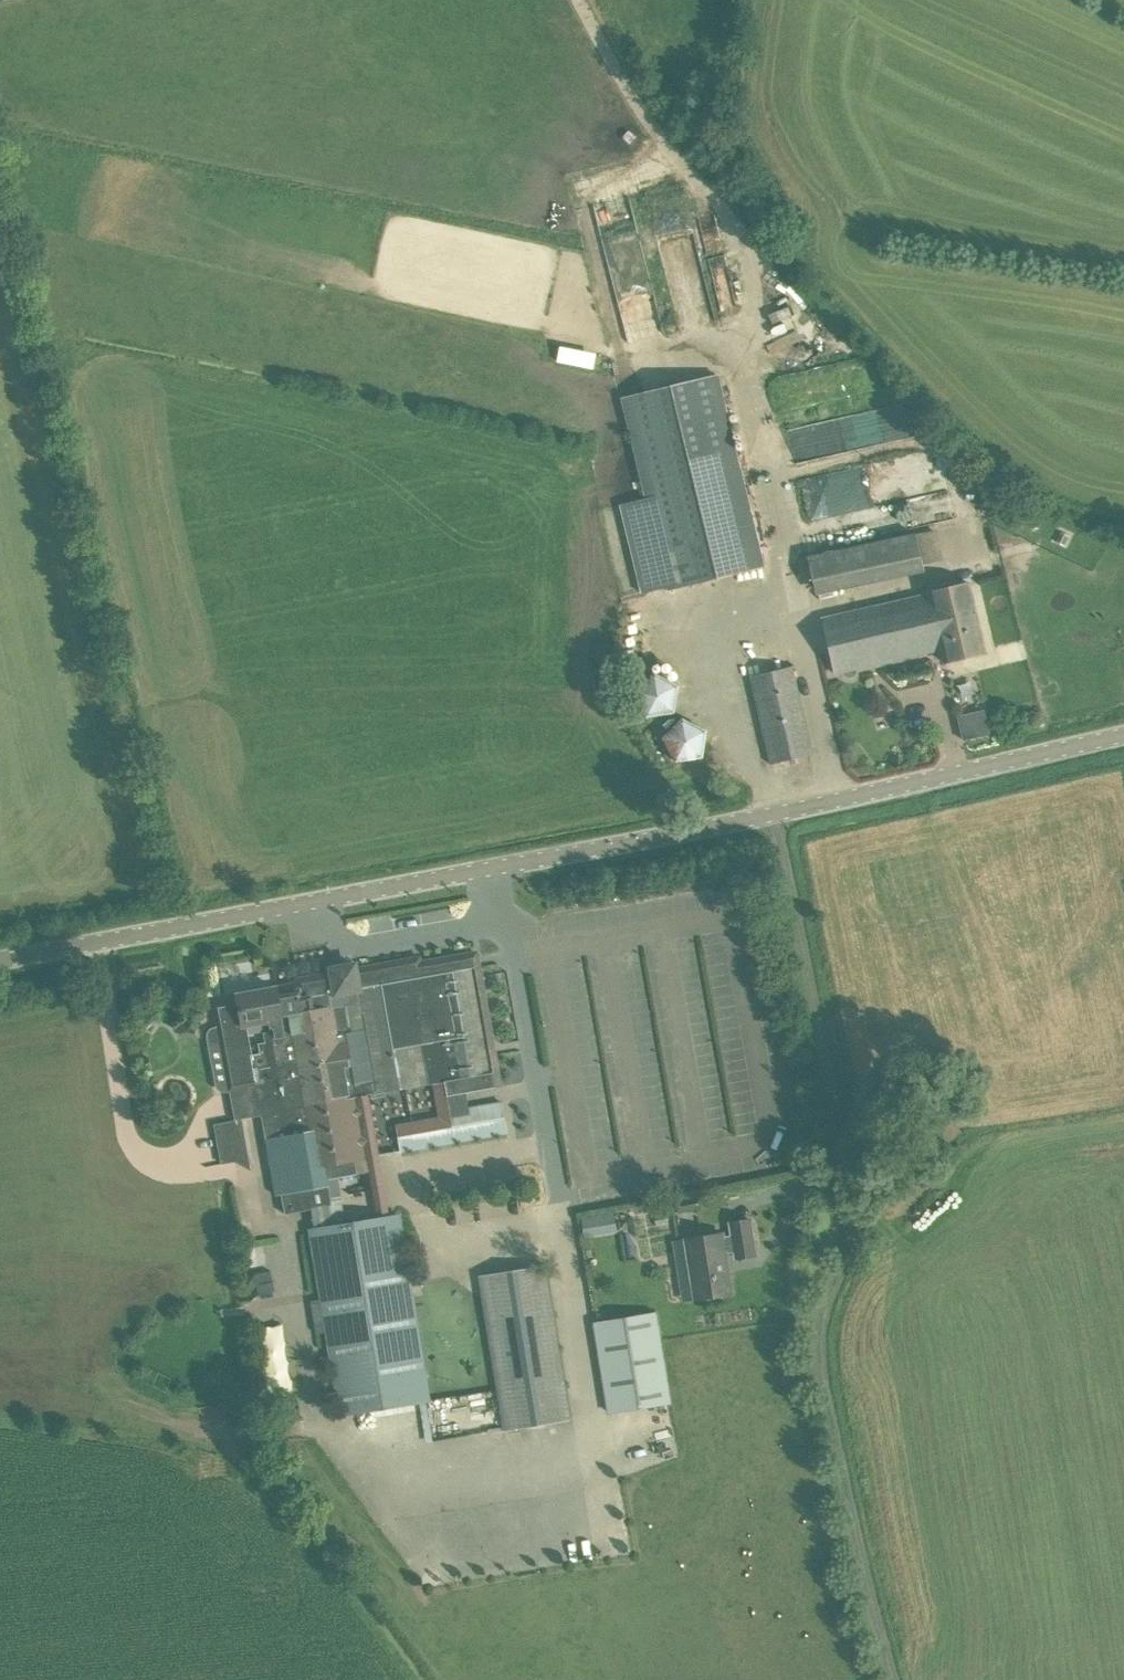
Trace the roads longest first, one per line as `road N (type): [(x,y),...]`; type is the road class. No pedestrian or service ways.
road 1 (unclassified): [(0,959),(768,817),(1123,735)]
road 2 (track): [(746,380),(771,296),(758,254),(652,125),(577,0)]

